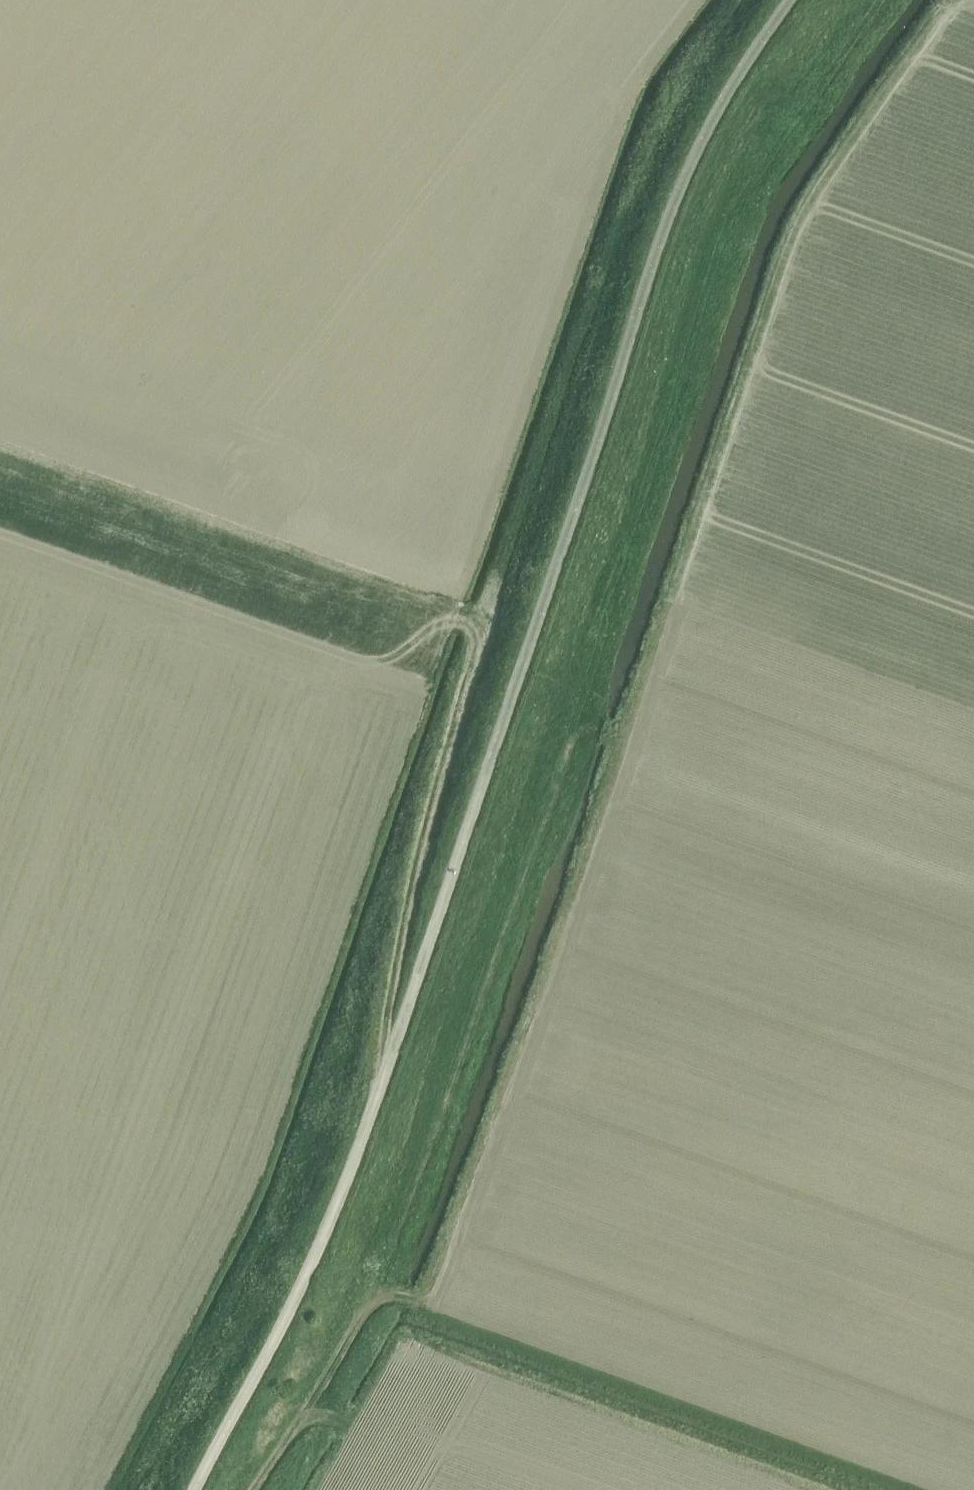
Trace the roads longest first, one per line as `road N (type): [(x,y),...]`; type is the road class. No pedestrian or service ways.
road 1 (unclassified): [(196,1489),(317,1250),(358,1149),(679,176),(783,0)]

